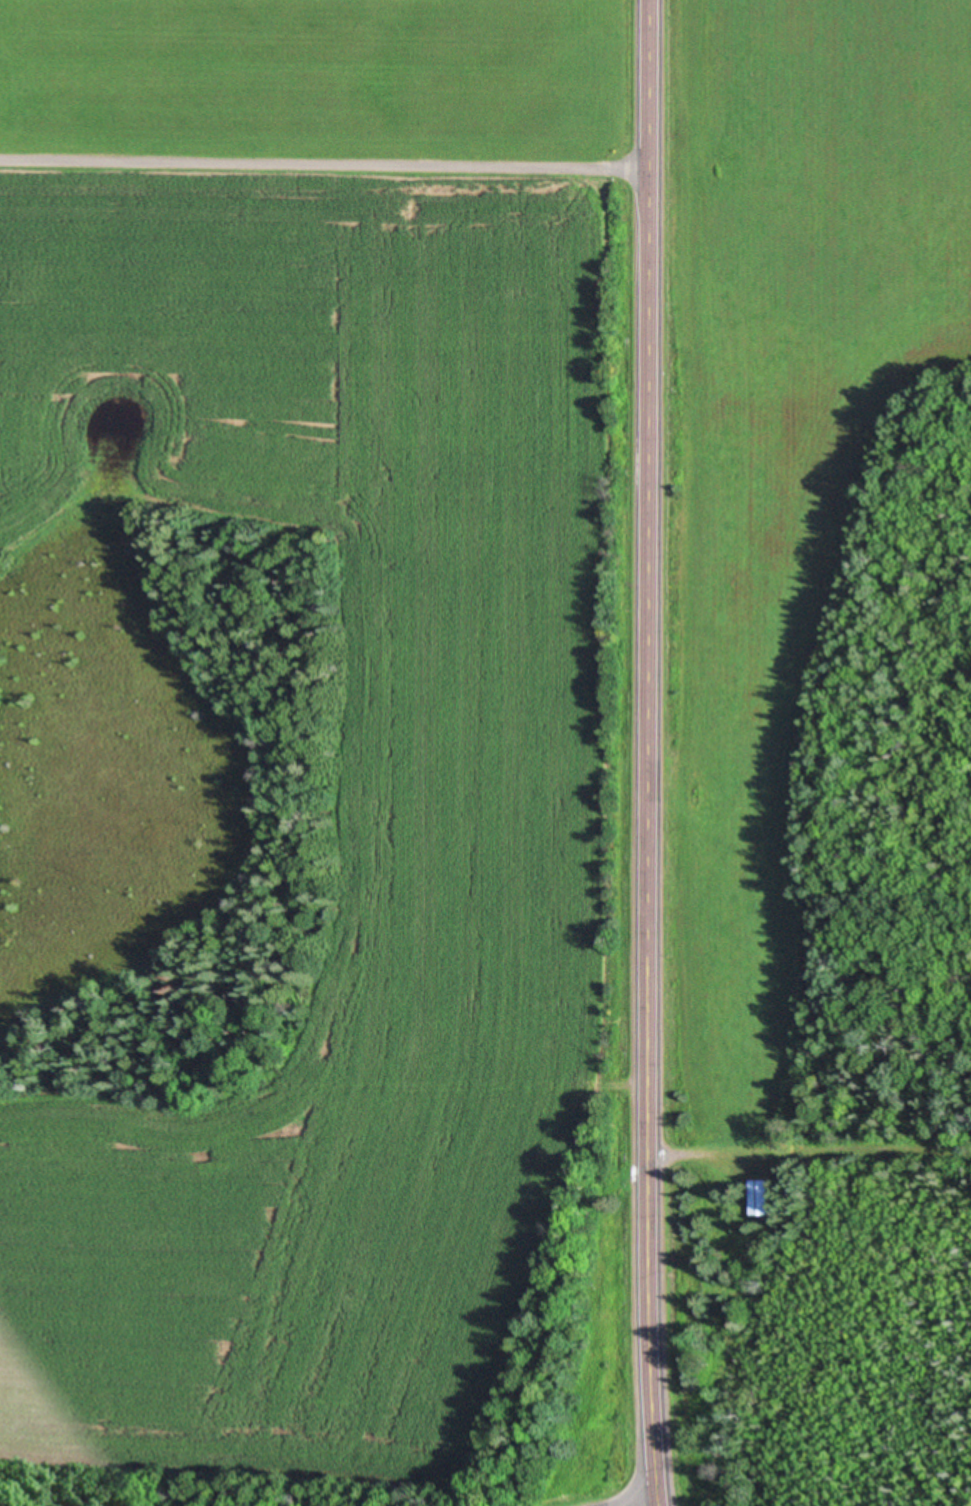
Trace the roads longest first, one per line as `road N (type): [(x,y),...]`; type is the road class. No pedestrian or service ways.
road 1 (primary): [(652,1505),(650,167),(658,0)]
road 2 (residential): [(650,167),(0,160)]

